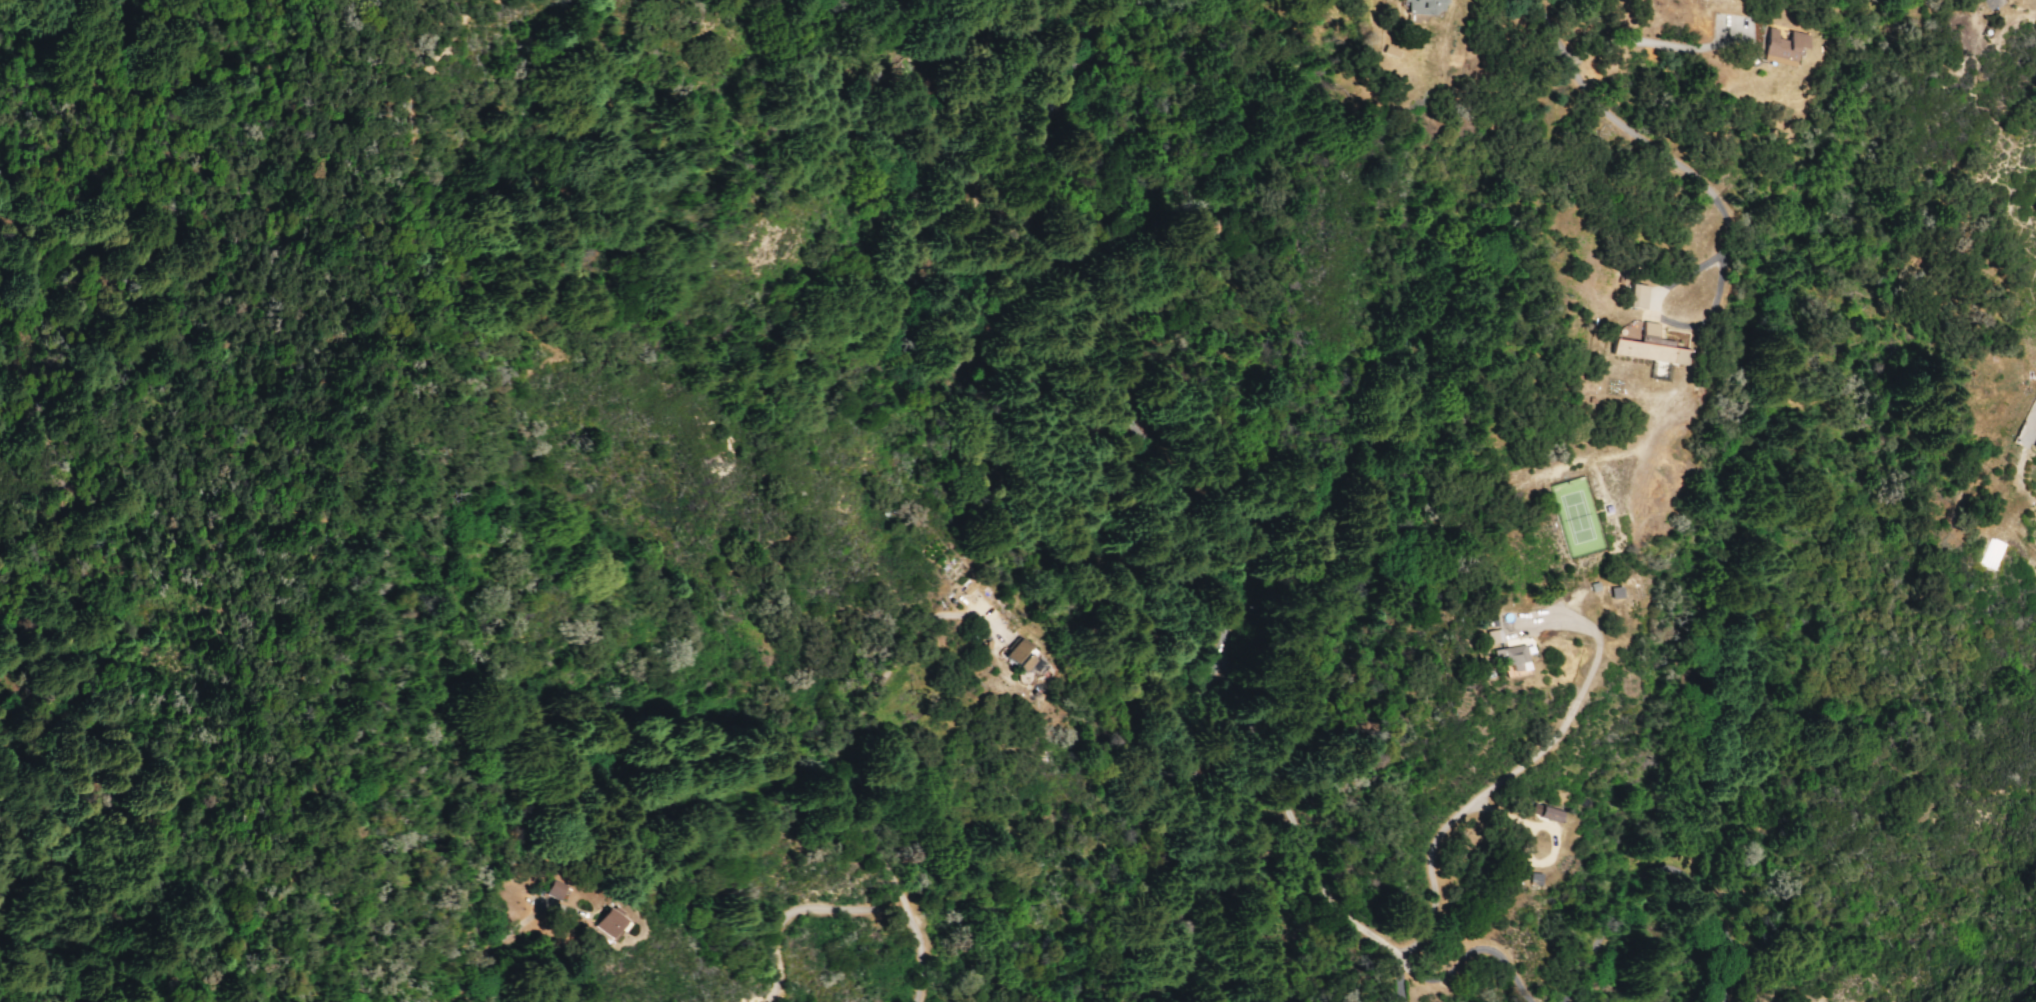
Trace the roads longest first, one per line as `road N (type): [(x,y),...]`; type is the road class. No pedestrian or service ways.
road 1 (residential): [(1256,1001),(1242,965),(1237,692),(1255,628),(1257,541),(1080,306),(1044,216),(1070,123),(1128,0)]
road 2 (track): [(206,1001),(226,965),(288,895),(310,898),(417,435)]
road 3 (track): [(469,0),(422,55),(417,435)]
road 4 (residential): [(1255,628),(1508,630),(1561,617),(1599,637)]
road 5 (residential): [(929,1001),(896,883),(851,882),(803,899),(781,918),(767,1001)]
road 6 (residential): [(443,1001),(521,924),(555,909),(578,913)]
road 7 (residential): [(1539,0),(1579,86),(1621,125)]

